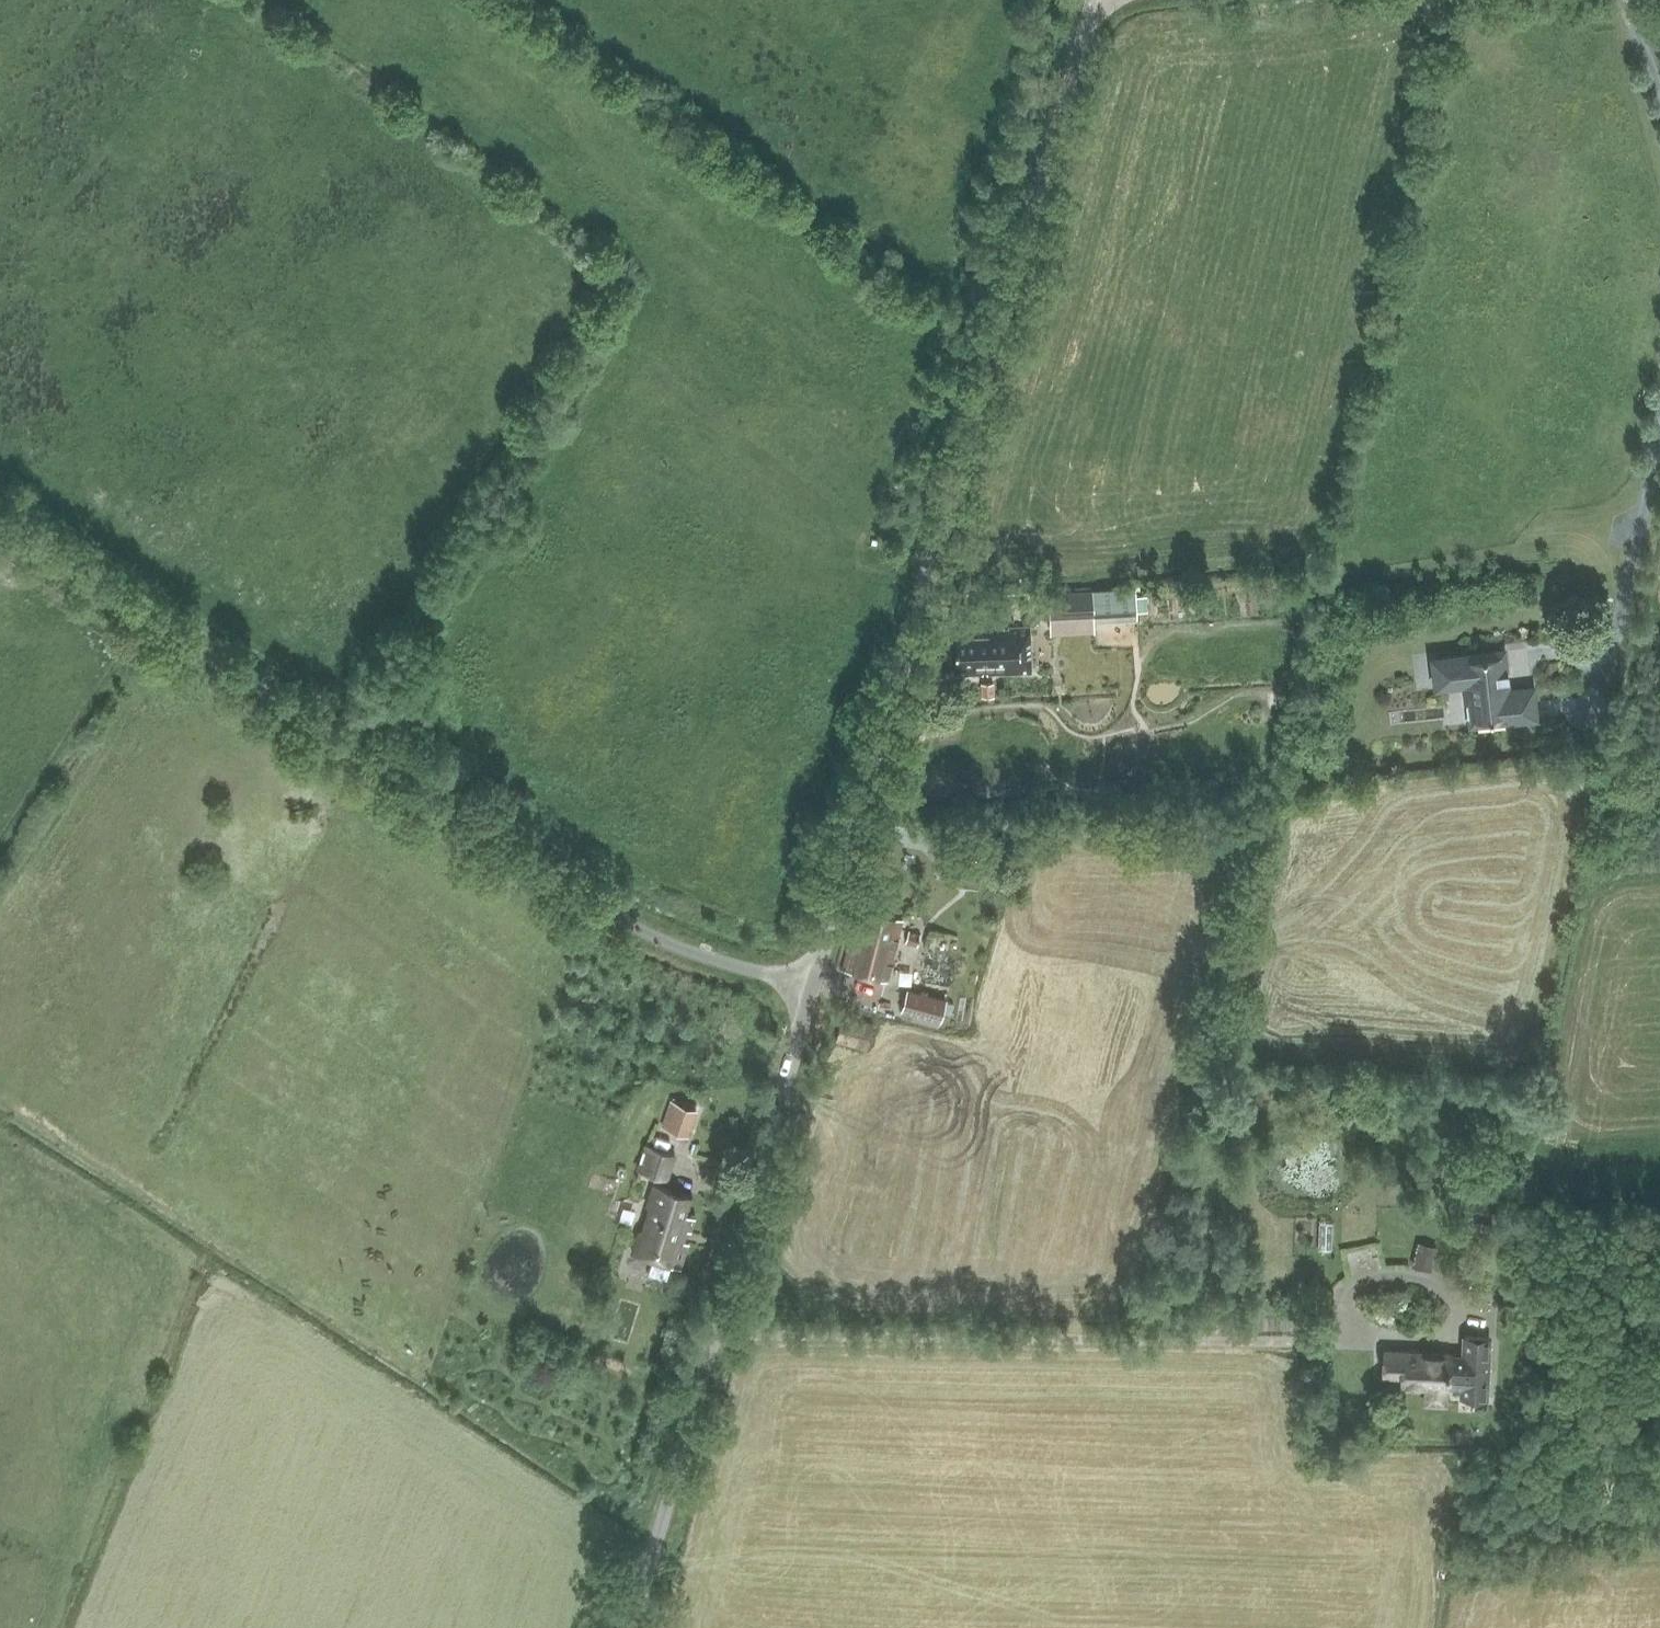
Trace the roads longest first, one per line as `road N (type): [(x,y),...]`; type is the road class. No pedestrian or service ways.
road 1 (unclassified): [(811,991),(1096,0)]
road 2 (unclassified): [(811,991),(642,933),(0,521)]
road 3 (unclassified): [(629,1627),(811,991)]
road 4 (track): [(1659,432),(1608,653),(1589,661),(1516,655)]

